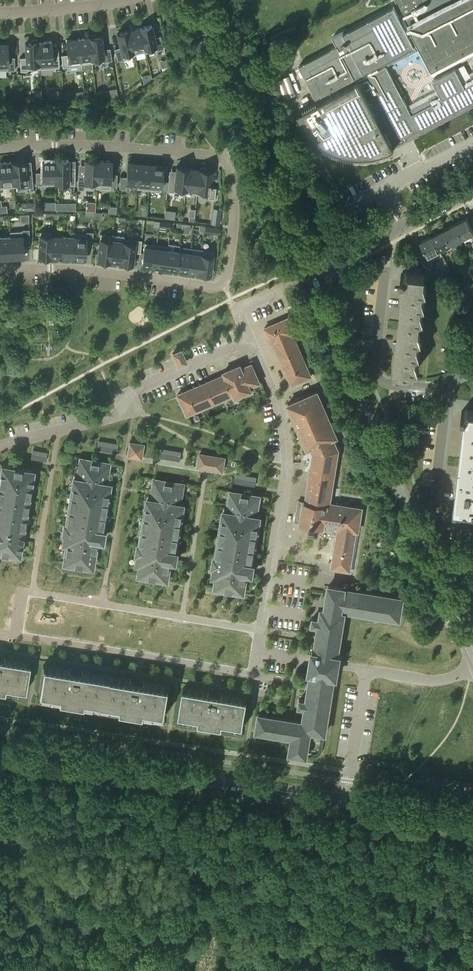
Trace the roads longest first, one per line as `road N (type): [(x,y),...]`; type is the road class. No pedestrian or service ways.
road 1 (residential): [(0,147),(91,145),(221,157),(230,168),(234,212),(227,276),(218,287),(77,270),(0,270)]
road 2 (residential): [(260,630),(27,592),(17,629),(247,673),(257,652)]
road 3 (residential): [(344,801),(0,750)]
road 4 (residential): [(260,630),(287,461),(281,413),(250,340)]
road 5 (residential): [(311,275),(198,0)]
road 6 (residential): [(250,340),(135,390),(117,416),(0,445)]
road 7 (residential): [(417,530),(311,275)]
road 8 (residential): [(311,275),(472,191)]
road 9 (residential): [(446,390),(377,376),(385,268)]
road 10 (residential): [(472,657),(417,530)]
road 11 (residential): [(344,801),(367,670)]
road 12 (residential): [(434,521),(446,390)]
road 13 (residential): [(472,820),(344,801)]
road 14 (residential): [(124,0),(0,12)]

